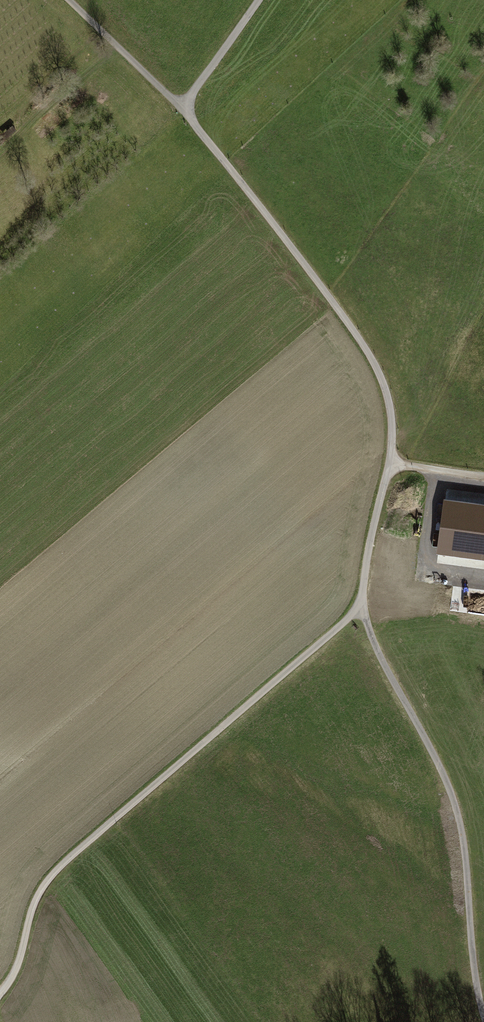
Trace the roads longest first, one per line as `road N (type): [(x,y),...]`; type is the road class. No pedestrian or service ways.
road 1 (track): [(361,607),(392,440),(384,384),(334,304),(181,108)]
road 2 (track): [(0,994),(18,964),(40,884),(361,607)]
road 3 (track): [(361,607),(456,808),(483,1015)]
road 4 (track): [(69,0),(181,108)]
road 5 (track): [(181,108),(258,0)]

